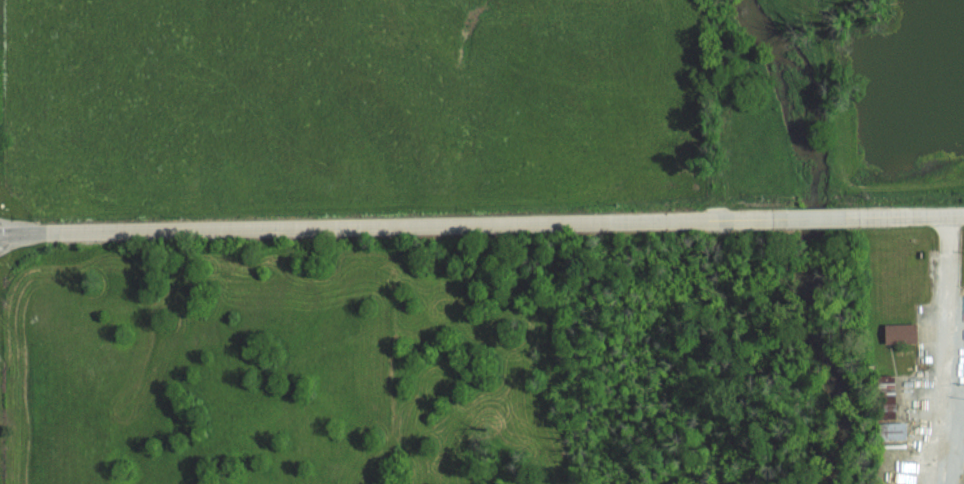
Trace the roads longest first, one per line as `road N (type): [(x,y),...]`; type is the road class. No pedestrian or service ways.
road 1 (tertiary): [(0,234),(706,219)]
road 2 (tertiary): [(706,219),(856,216)]

